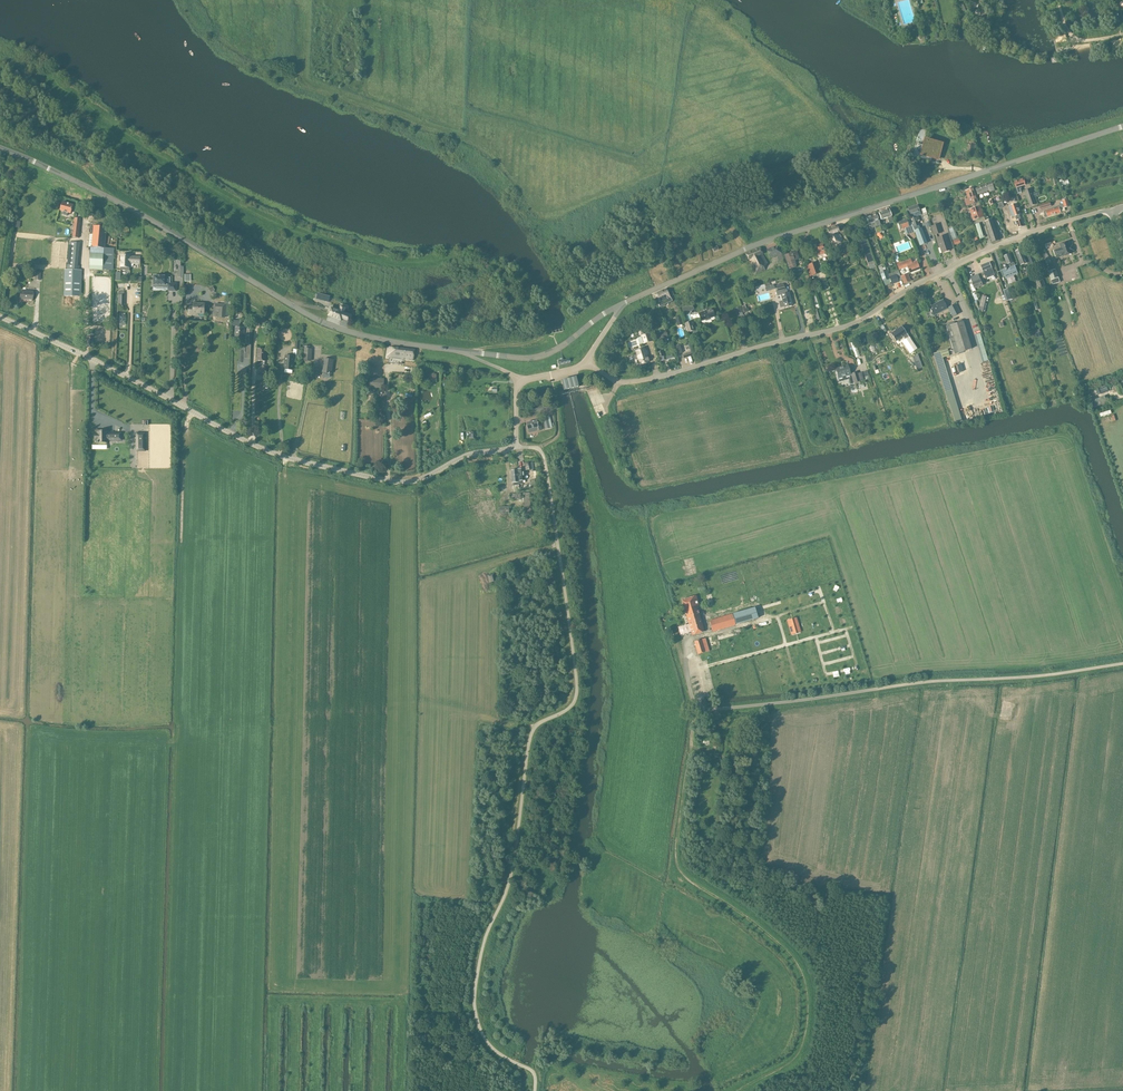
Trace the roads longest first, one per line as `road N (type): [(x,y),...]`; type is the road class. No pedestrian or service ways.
road 1 (track): [(538,449),(577,695),(532,732),(512,866),(475,993),(484,1036),(532,1071),(535,1090)]
road 2 (unclassified): [(0,322),(268,456),(402,482),(516,447),(516,380)]
road 3 (unclassified): [(588,364),(633,382),(866,322),(961,264),(1111,212)]
road 4 (tertiary): [(620,304),(749,247),(1122,127)]
road 5 (tertiary): [(467,352),(331,328),(0,150)]
road 6 (unclassified): [(698,709),(1122,663)]
road 7 (tertiary): [(467,352),(533,360),(620,304)]
road 8 (track): [(840,629),(687,672)]

